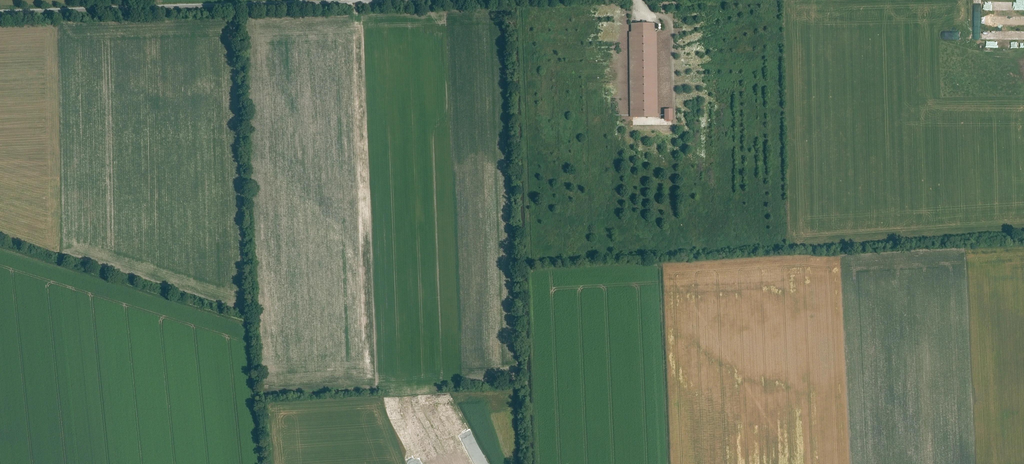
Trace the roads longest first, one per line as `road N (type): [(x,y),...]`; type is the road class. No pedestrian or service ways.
road 1 (residential): [(0,13),(431,0)]

